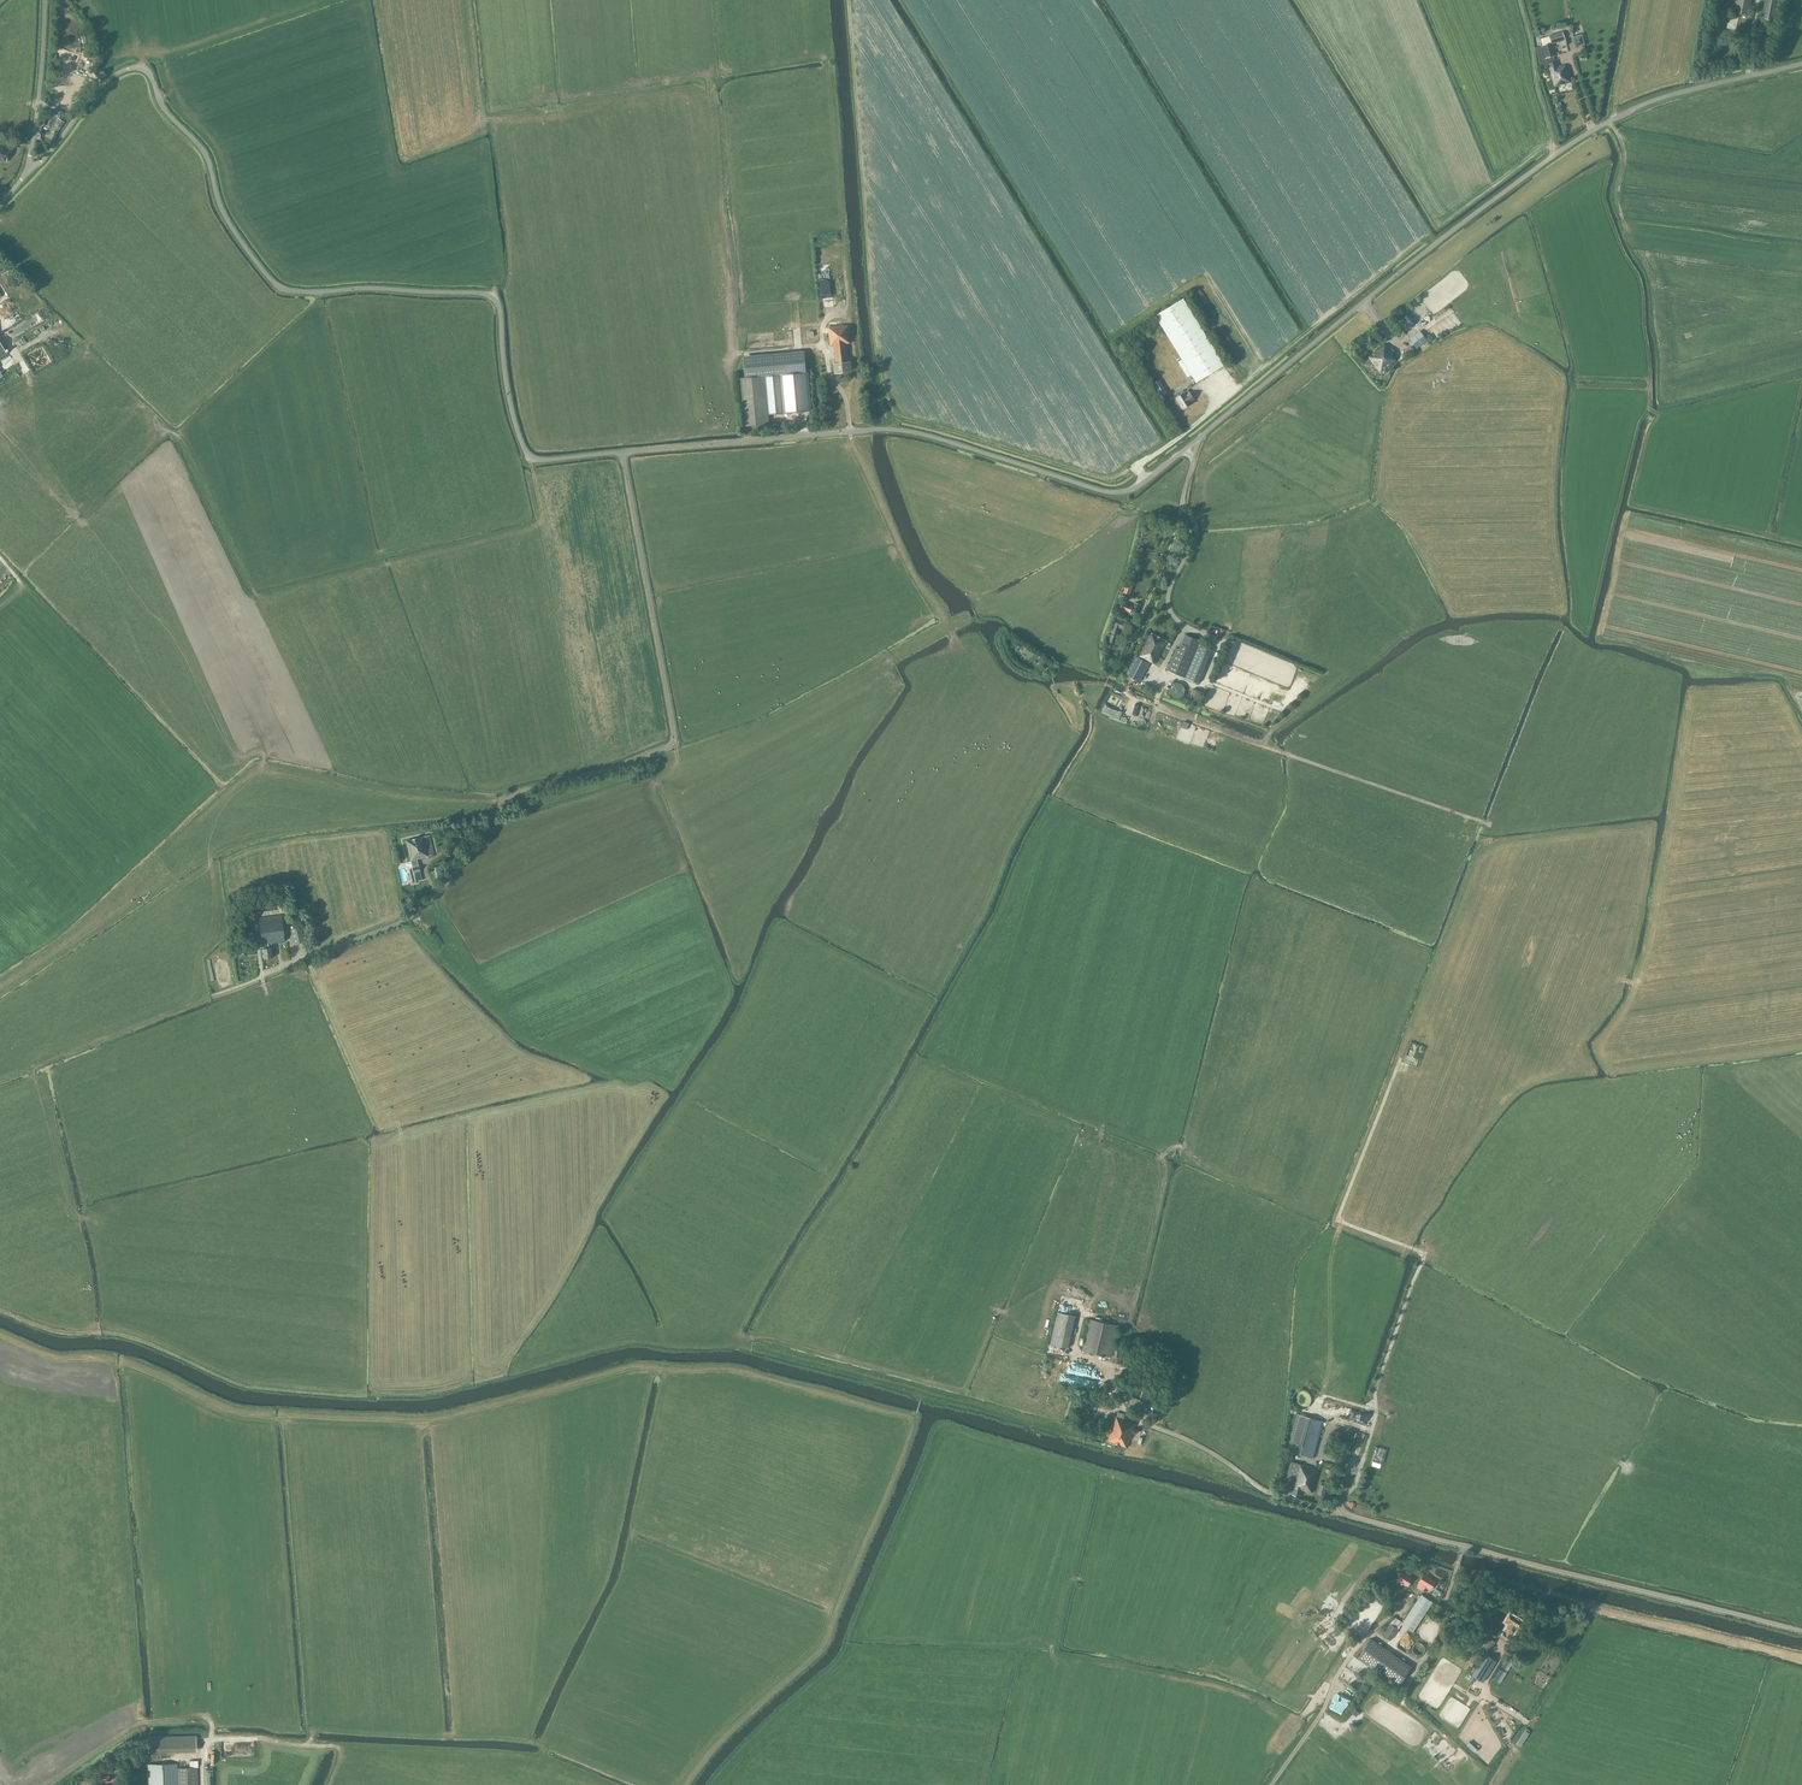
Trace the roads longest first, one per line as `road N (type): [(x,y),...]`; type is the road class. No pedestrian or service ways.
road 1 (unclassified): [(1801,63),(1653,100),(1554,154),(1132,489),(1100,491),(885,430)]
road 2 (unclassified): [(622,453),(527,455),(508,399),(499,305),(488,296),(311,293),(275,285),(223,212),(203,150),(162,106),(142,68),(108,80),(30,170)]
road 3 (track): [(1406,1063),(1396,1070),(1339,1219),(1425,1257),(1376,1390),(1357,1485),(1341,1498)]
road 4 (unclassified): [(622,453),(885,430)]
road 5 (track): [(969,649),(957,645),(917,579),(851,432)]
road 6 (track): [(1630,236),(1616,204),(1624,165),(1612,120),(1636,0)]
road 7 (track): [(401,1137),(371,1095),(312,970),(303,974)]
road 8 (unclassified): [(30,170),(45,0)]
road 9 (track): [(206,890),(218,819),(262,768),(264,753)]
road 10 (track): [(1138,629),(1183,501)]

